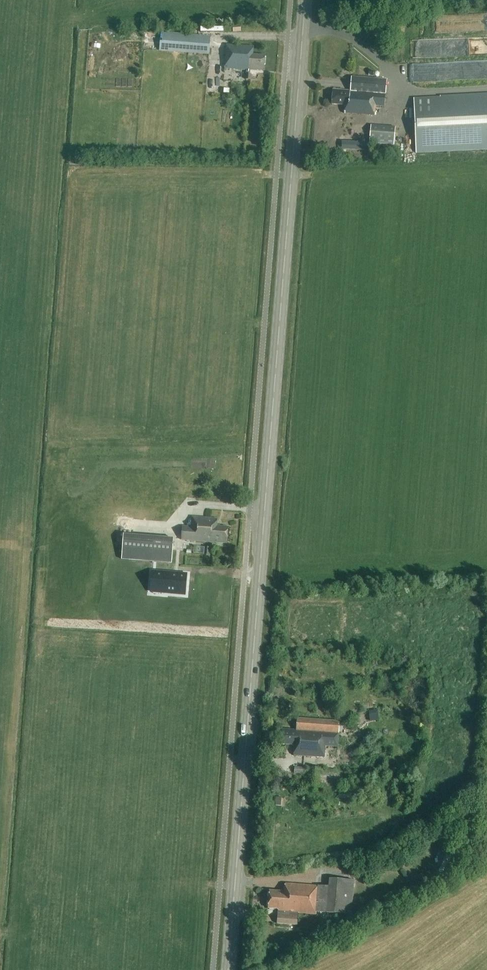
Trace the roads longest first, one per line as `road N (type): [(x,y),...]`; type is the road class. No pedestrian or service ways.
road 1 (secondary): [(229,969),(306,0)]

